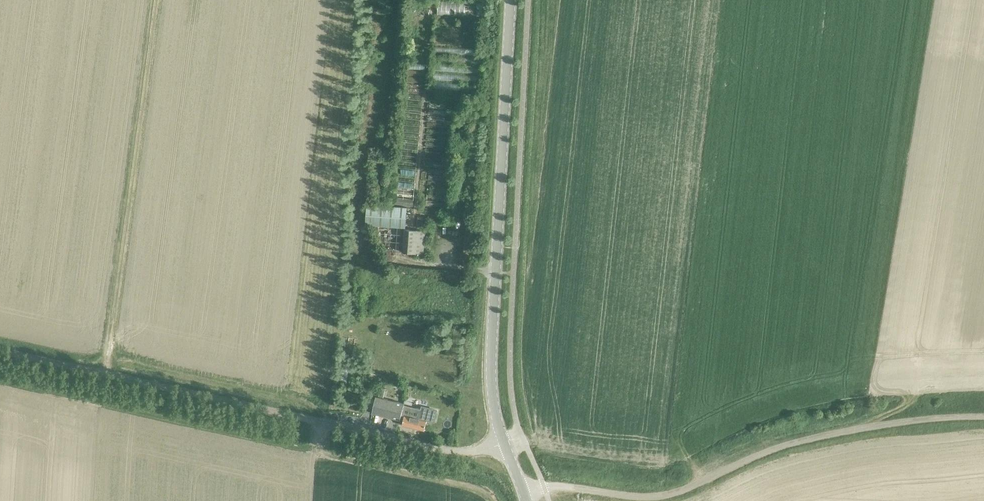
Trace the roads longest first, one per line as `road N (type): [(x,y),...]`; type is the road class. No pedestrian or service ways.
road 1 (track): [(983,418),(851,431),(773,451),(655,500),(544,488)]
road 2 (tertiary): [(503,444),(491,377),(511,0)]
road 3 (track): [(361,432),(0,351)]
road 4 (unclassified): [(503,444),(449,451),(361,432)]

